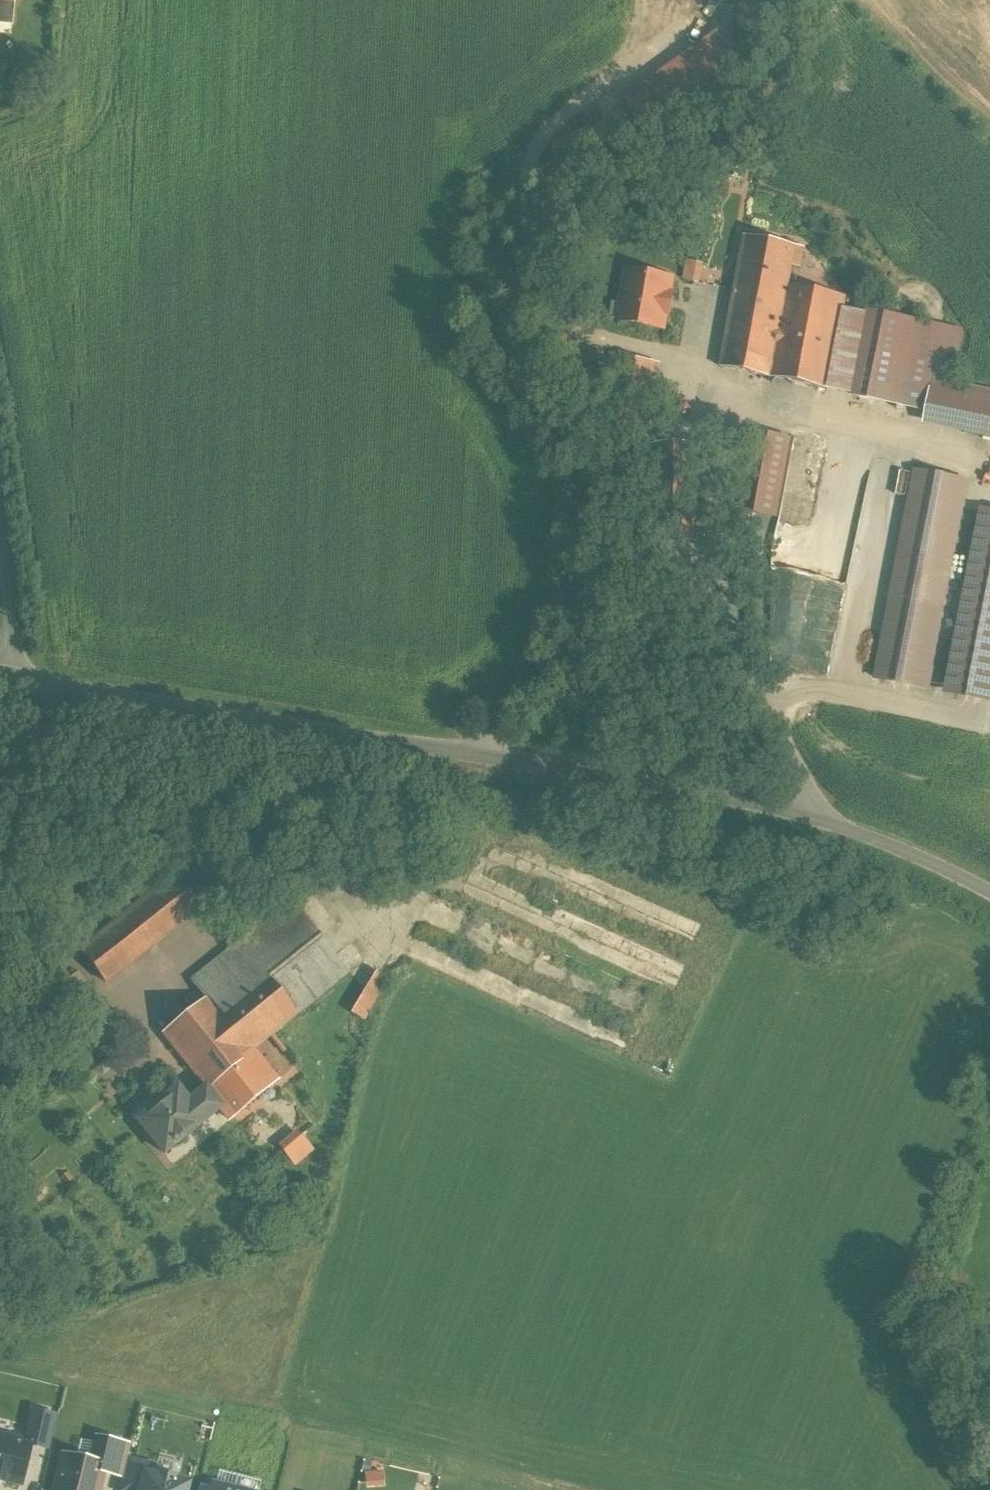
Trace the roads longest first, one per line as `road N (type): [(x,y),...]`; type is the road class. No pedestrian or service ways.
road 1 (residential): [(0,674),(651,780),(816,819),(989,896)]

